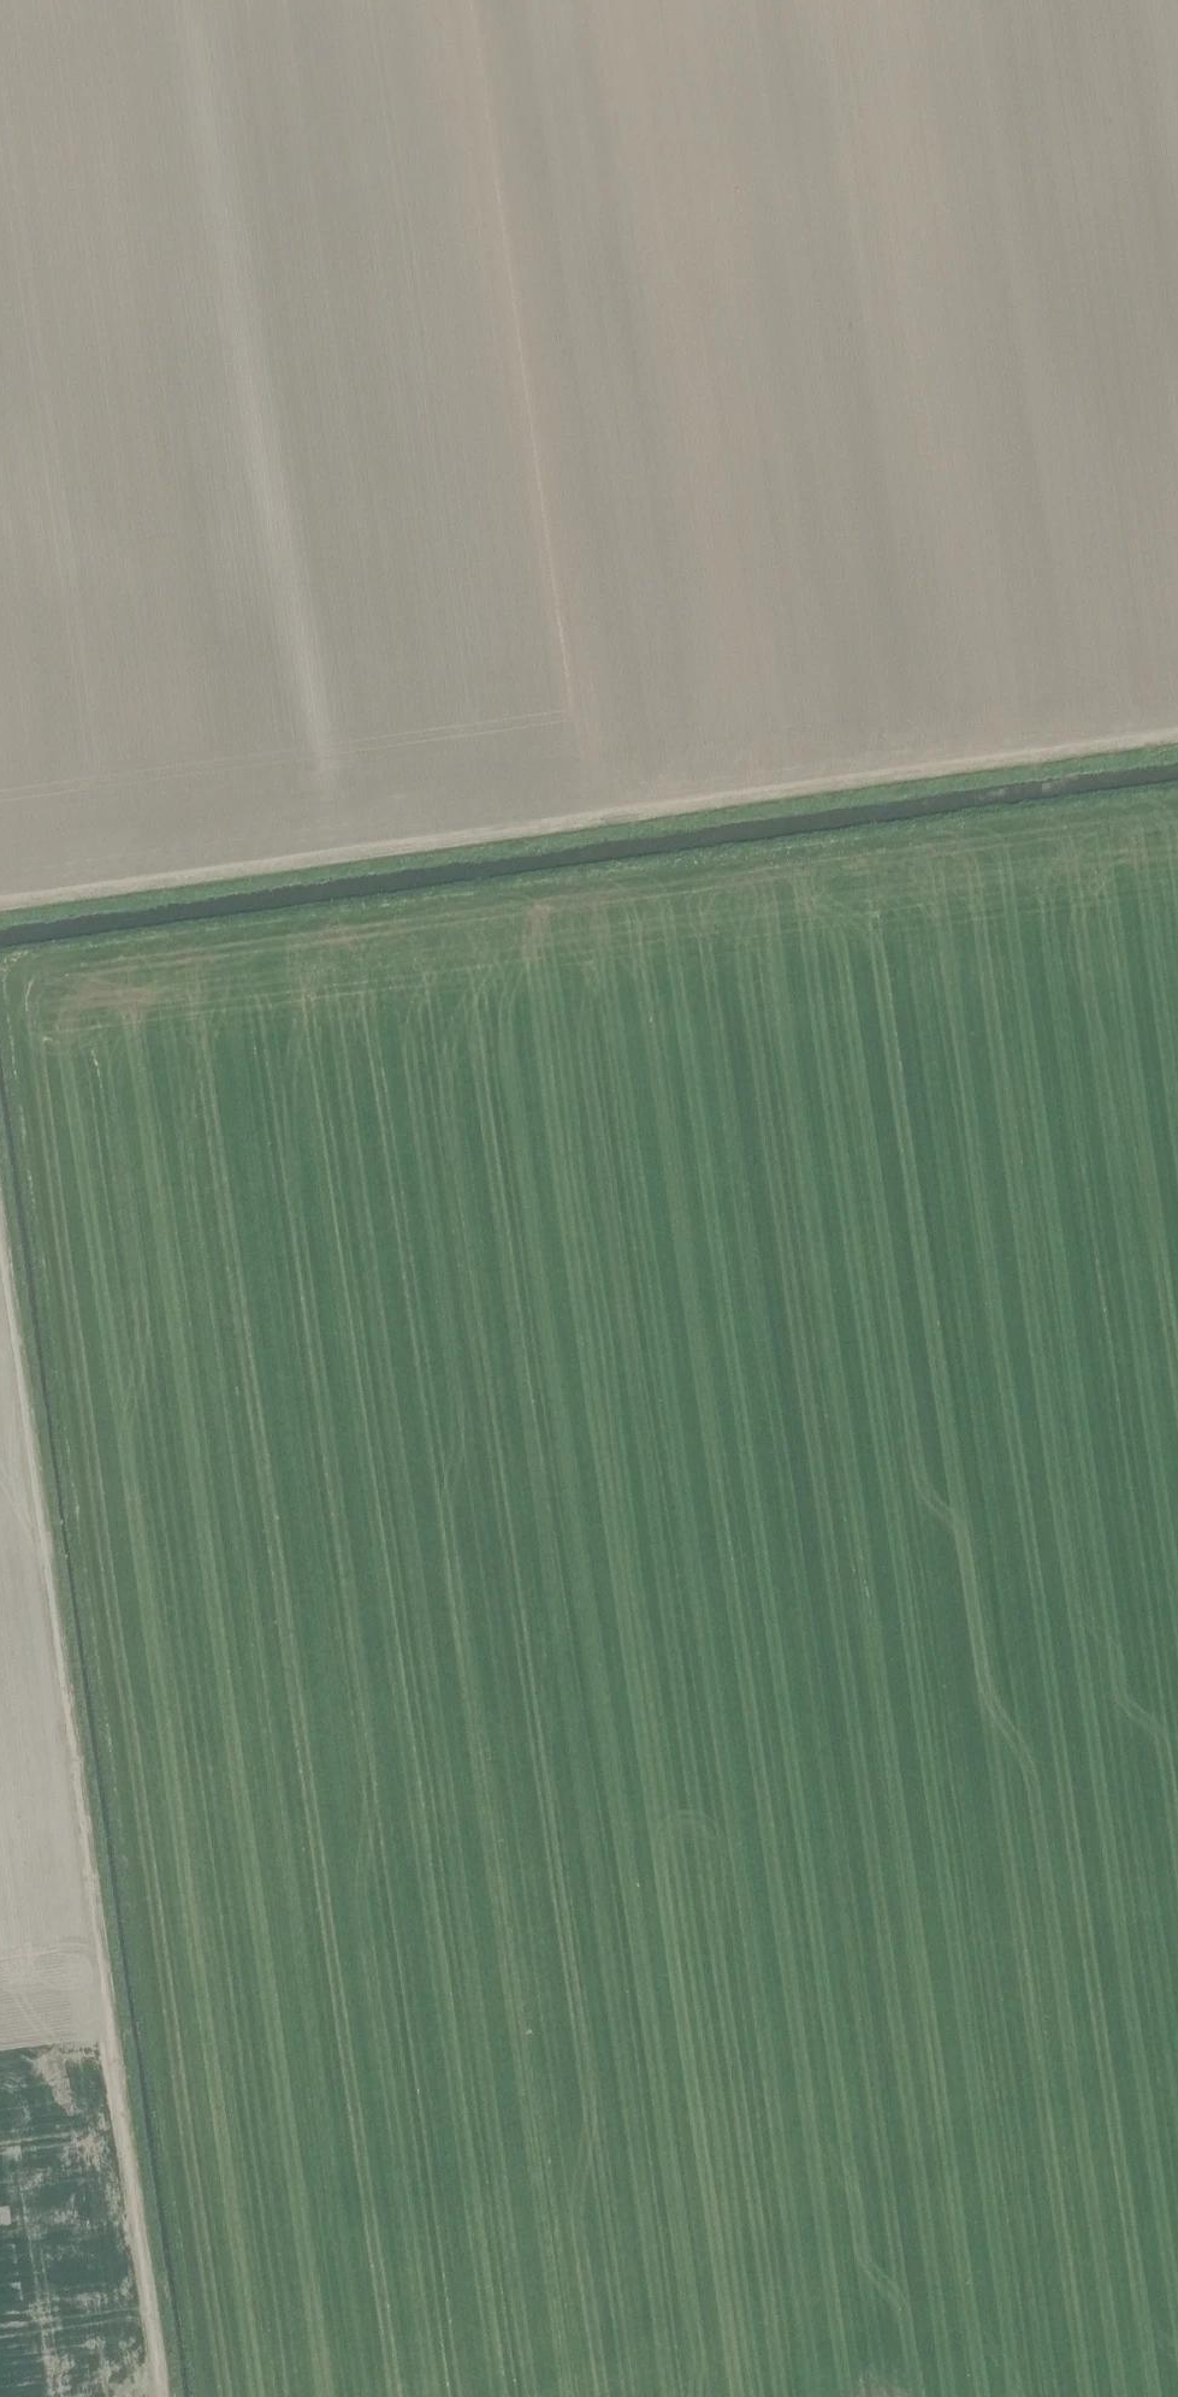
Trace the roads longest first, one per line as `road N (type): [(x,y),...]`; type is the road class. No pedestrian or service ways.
road 1 (track): [(163,2396),(0,1233)]

